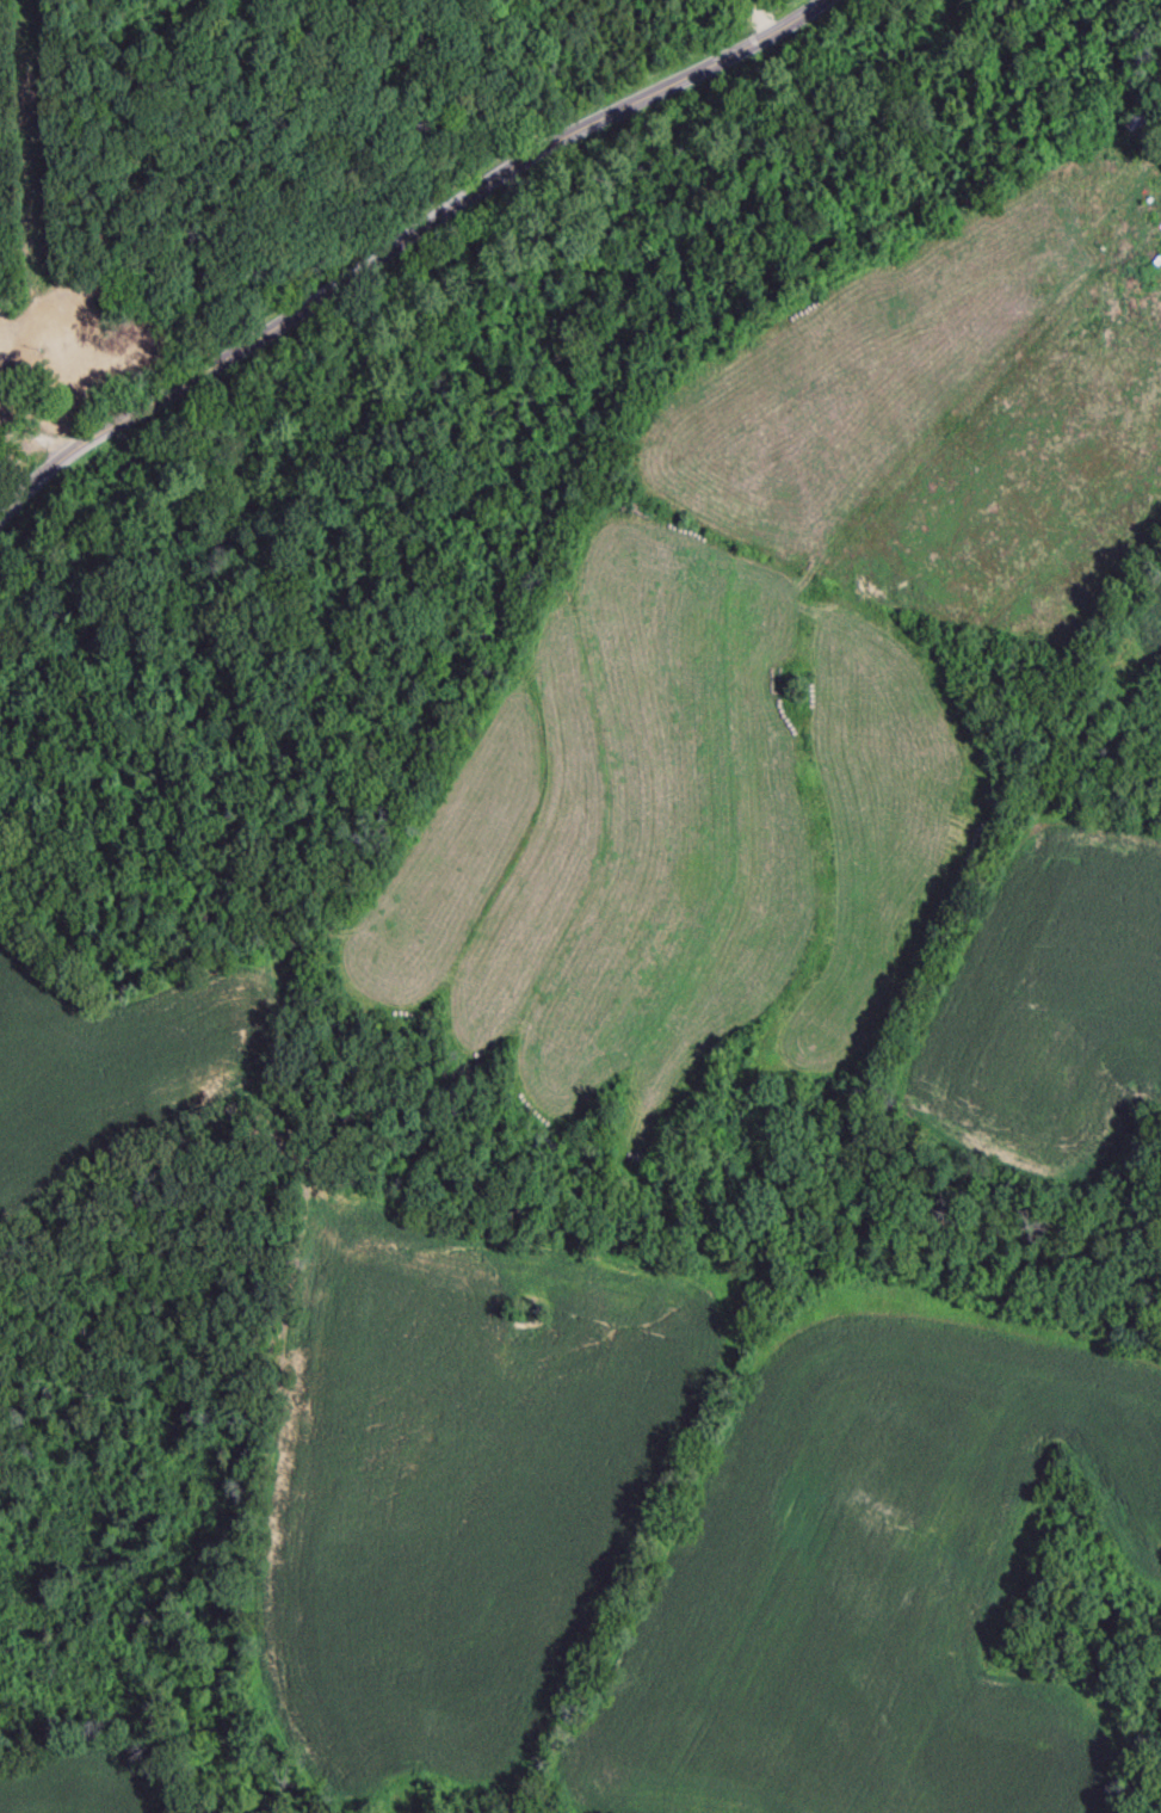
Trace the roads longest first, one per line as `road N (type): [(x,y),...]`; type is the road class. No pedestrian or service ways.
road 1 (residential): [(0,618),(88,457),(709,0)]

